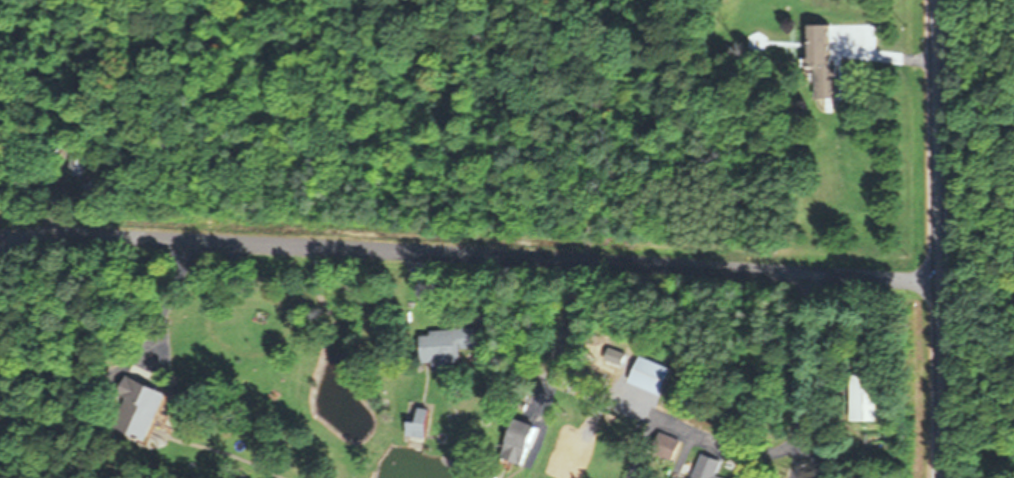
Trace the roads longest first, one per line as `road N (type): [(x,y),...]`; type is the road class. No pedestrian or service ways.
road 1 (residential): [(0,257),(14,241),(40,234),(939,283)]
road 2 (secondary): [(942,477),(934,0)]
road 3 (residential): [(809,275),(795,344),(791,439),(756,452),(733,448),(649,413)]

